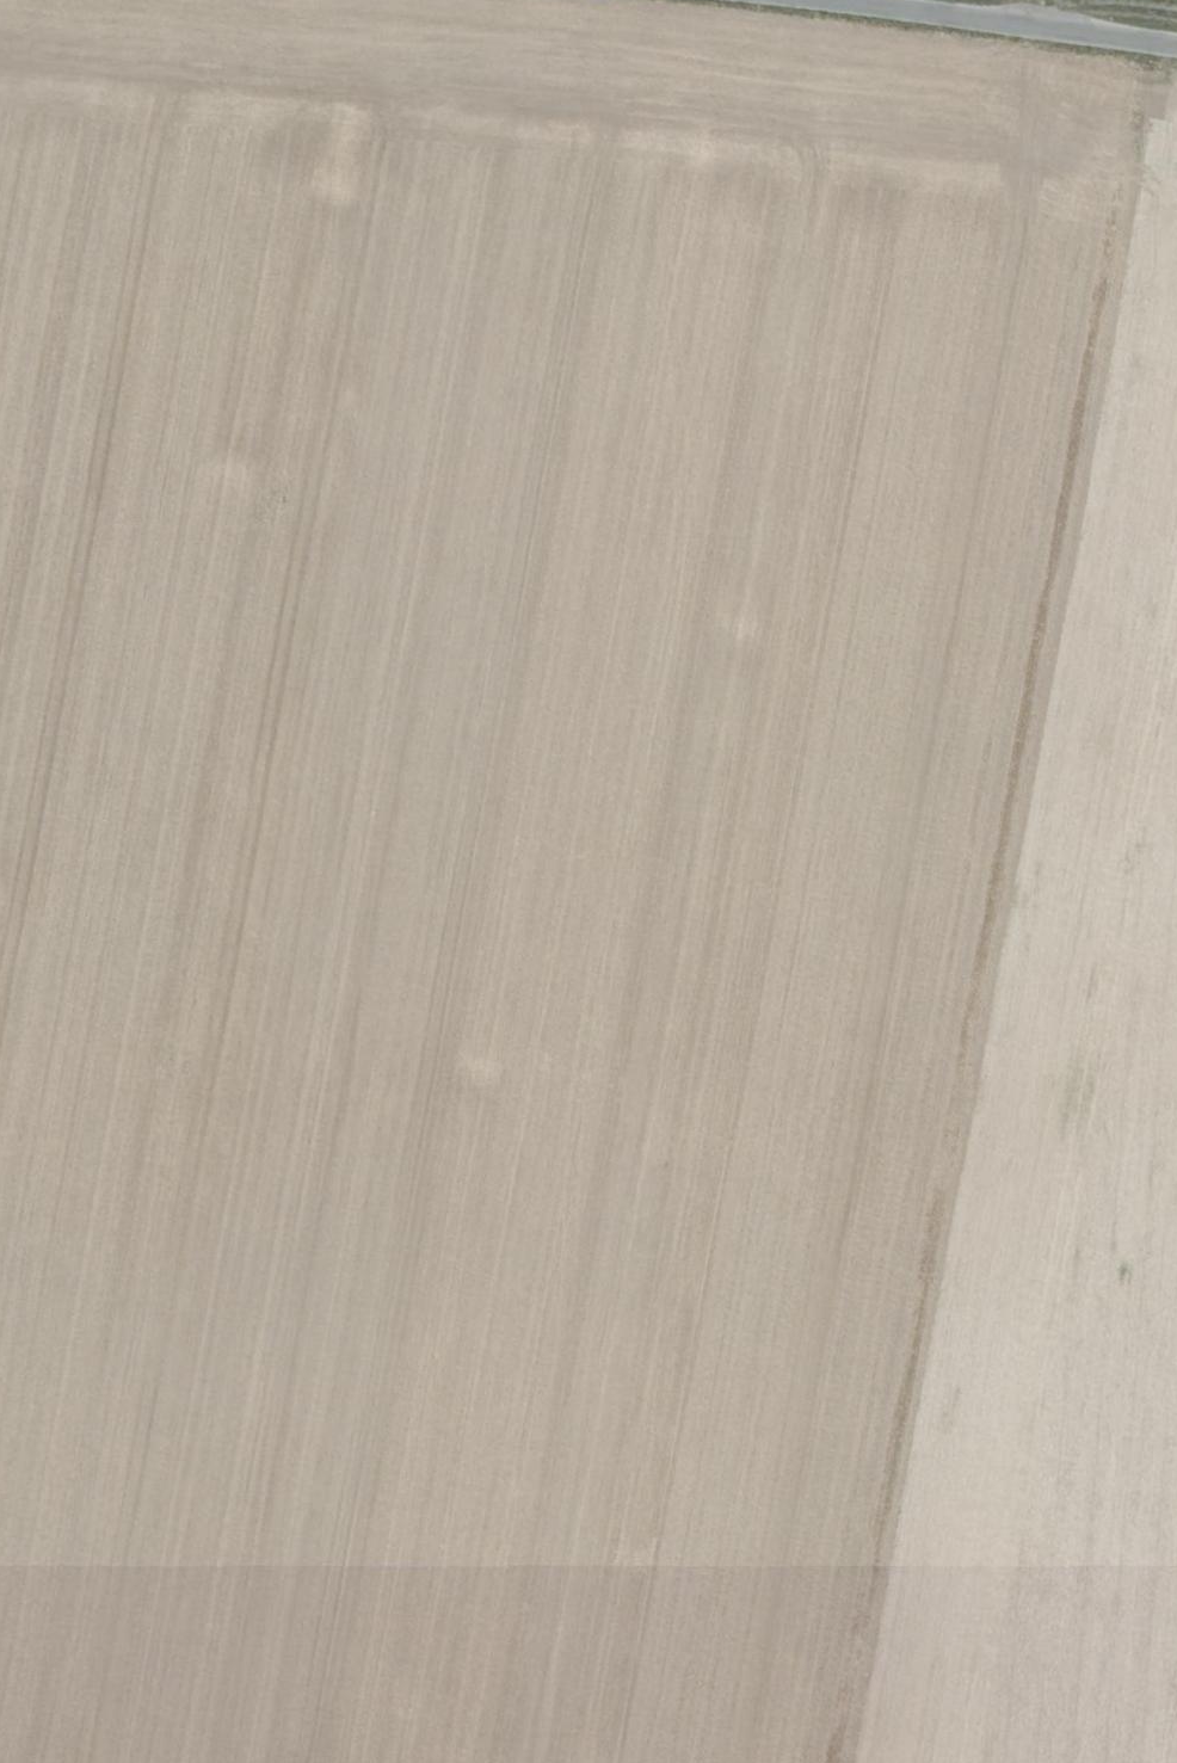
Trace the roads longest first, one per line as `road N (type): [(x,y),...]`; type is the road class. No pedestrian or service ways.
road 1 (unclassified): [(1176,46),(819,0)]

